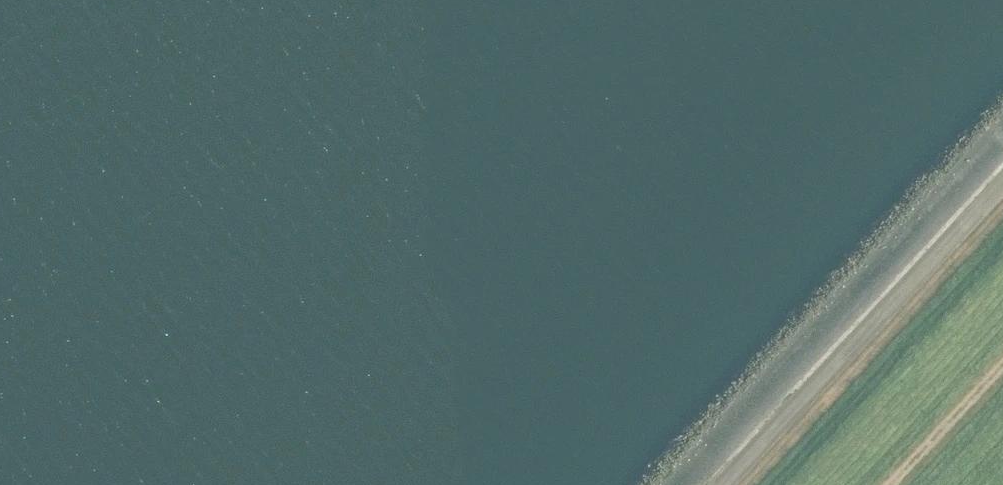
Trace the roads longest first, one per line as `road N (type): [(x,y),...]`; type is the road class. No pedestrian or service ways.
road 1 (track): [(880,484),(1002,354)]

